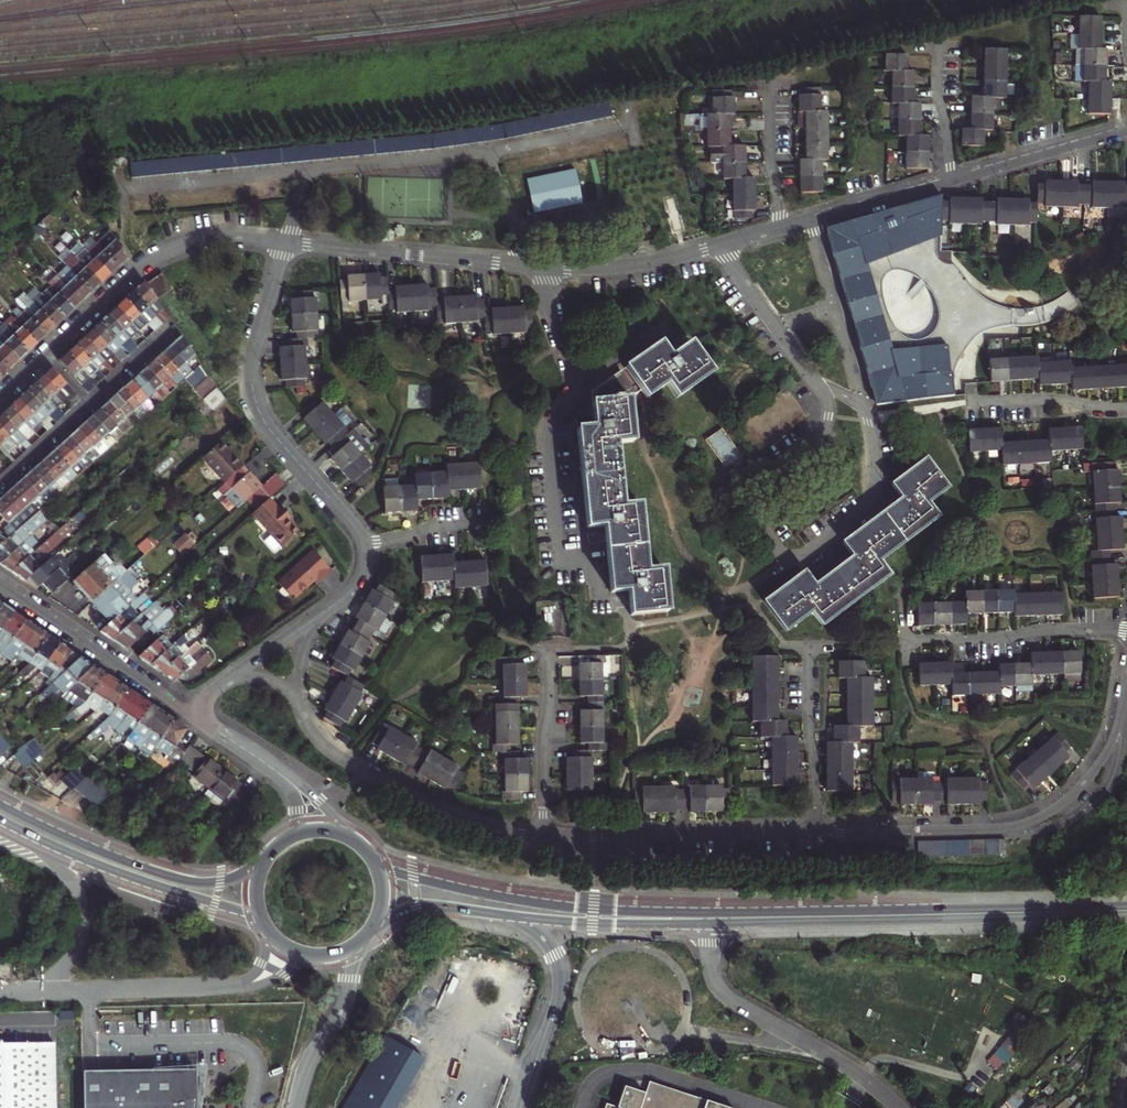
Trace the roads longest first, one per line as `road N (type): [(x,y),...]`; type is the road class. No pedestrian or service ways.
road 1 (residential): [(821,387),(829,410),(824,429),(748,497),(773,548),(787,556),(809,550),(871,502),(871,435),(863,405),(852,398)]
road 2 (primary): [(1126,910),(710,918)]
road 3 (residential): [(1126,676),(1110,752),(1074,797),(1040,819),(987,830),(818,830)]
road 4 (residential): [(364,546),(266,425),(254,397),(254,353),(286,242)]
road 5 (residential): [(286,242),(224,237),(152,259),(0,397)]
road 6 (primary): [(710,918),(522,901),(375,862)]
road 7 (residential): [(544,835),(473,826),(389,785),(323,746),(295,699)]
road 8 (residential): [(898,1107),(860,1075),(722,995),(712,979),(710,918)]
road 9 (primary): [(0,819),(262,925)]
road 10 (primary): [(264,858),(222,879),(177,877),(0,807)]
road 11 (residential): [(818,830),(544,835)]
road 12 (residential): [(579,388),(548,436),(560,550),(591,573),(598,600),(610,606)]
road 13 (residential): [(286,242),(530,266)]
road 14 (residential): [(0,584),(190,714)]
road 15 (unclassified): [(501,916),(537,932),(558,964),(556,997),(520,1107)]
road 16 (residential): [(903,641),(1126,630)]
road 17 (primary): [(501,916),(630,926),(710,918)]
road 18 (residential): [(548,649),(544,835)]
road 19 (residential): [(818,830),(808,645)]
road 20 (unclassified): [(295,1107),(307,1063),(341,1013),(365,938)]
road 21 (residential): [(539,266),(630,265),(718,246)]
road 22 (residential): [(485,151),(306,170)]
road 23 (residential): [(781,227),(954,180)]
road 24 (residential): [(954,180),(1126,130)]
road 25 (residential): [(306,170),(132,186)]
road 26 (residential): [(718,246),(821,387)]
road 27 (residential): [(1126,410),(1053,399),(975,403)]
road 28 (residential): [(769,85),(781,227)]
road 29 (residential): [(624,125),(485,151)]
road 30 (residential): [(938,49),(954,180)]
road 31 (primary): [(374,926),(407,908),(501,916)]
road 32 (residential): [(539,266),(579,388)]
road 33 (residential): [(485,151),(530,266)]
road 34 (residential): [(357,841),(312,795),(263,762)]
road 35 (primary): [(262,925),(283,947),(311,957),(340,954),(365,938)]

